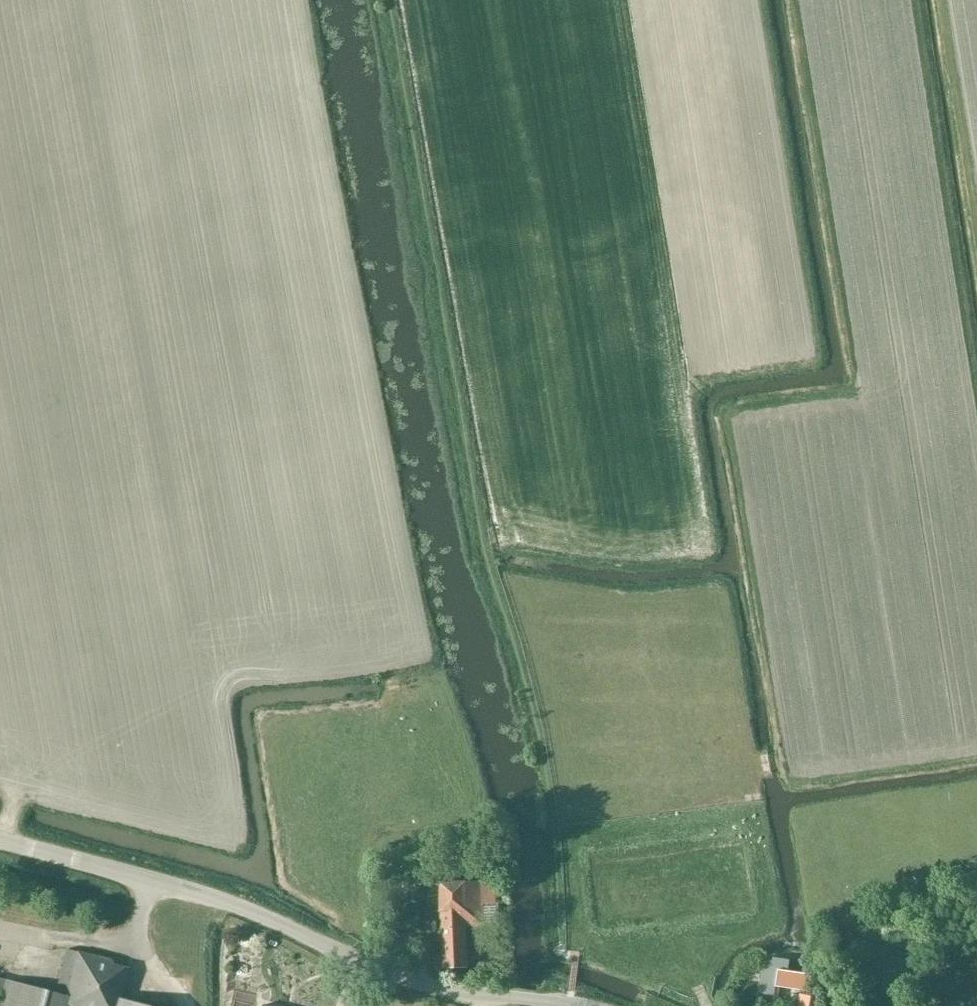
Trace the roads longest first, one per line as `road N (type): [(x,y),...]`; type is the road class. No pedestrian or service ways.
road 1 (unclassified): [(573,1005),(411,980),(268,917),(0,841)]

